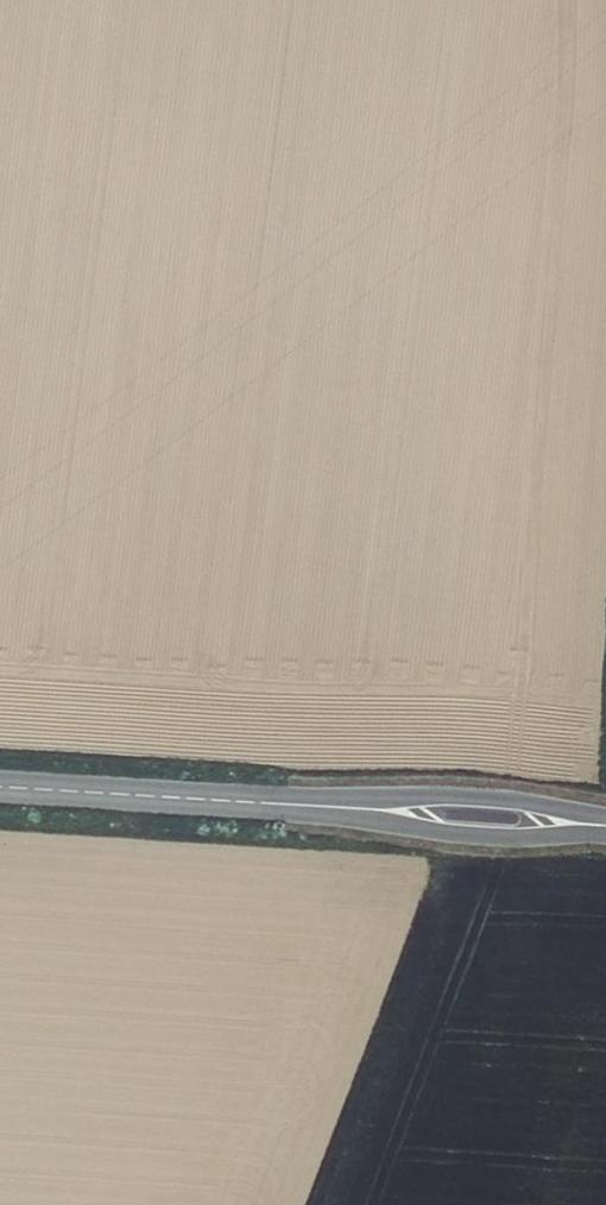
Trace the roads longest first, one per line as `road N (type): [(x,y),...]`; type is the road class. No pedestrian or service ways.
road 1 (tertiary): [(0,787),(605,827)]

